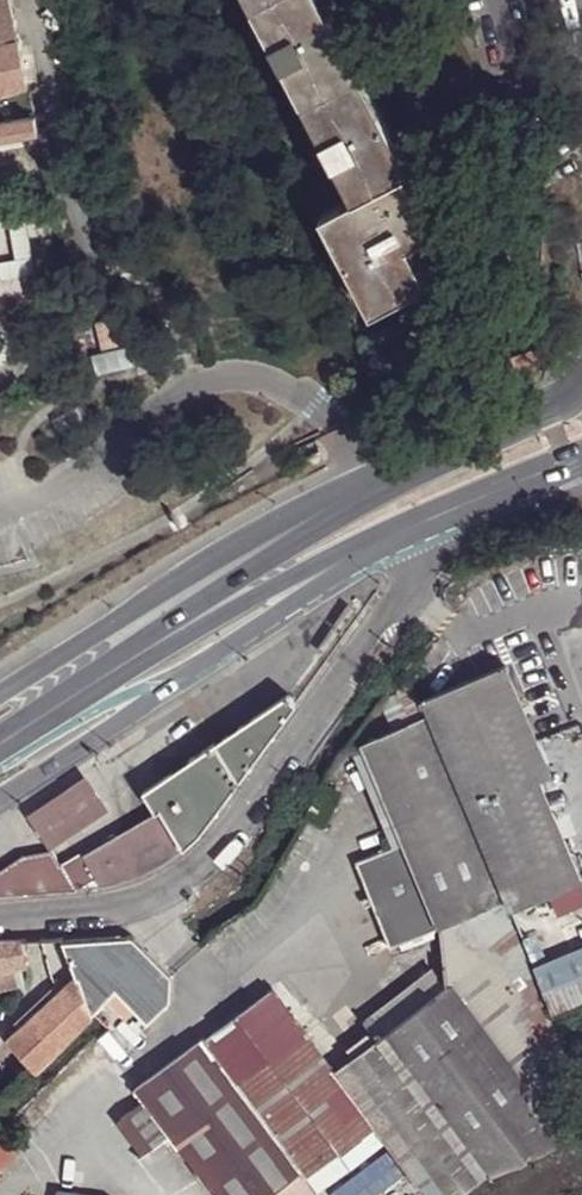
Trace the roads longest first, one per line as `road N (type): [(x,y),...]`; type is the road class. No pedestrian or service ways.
road 1 (residential): [(0,917),(148,903),(191,879),(455,512)]
road 2 (tertiary): [(0,802),(373,542)]
road 3 (tertiary): [(353,494),(281,524),(0,699)]
road 4 (secondary): [(581,392),(353,494)]
road 5 (secondary): [(353,494),(158,643)]
road 6 (secondary): [(158,643),(373,542)]
road 7 (secondary): [(0,748),(158,643)]
road 8 (secondary): [(455,512),(581,461)]

